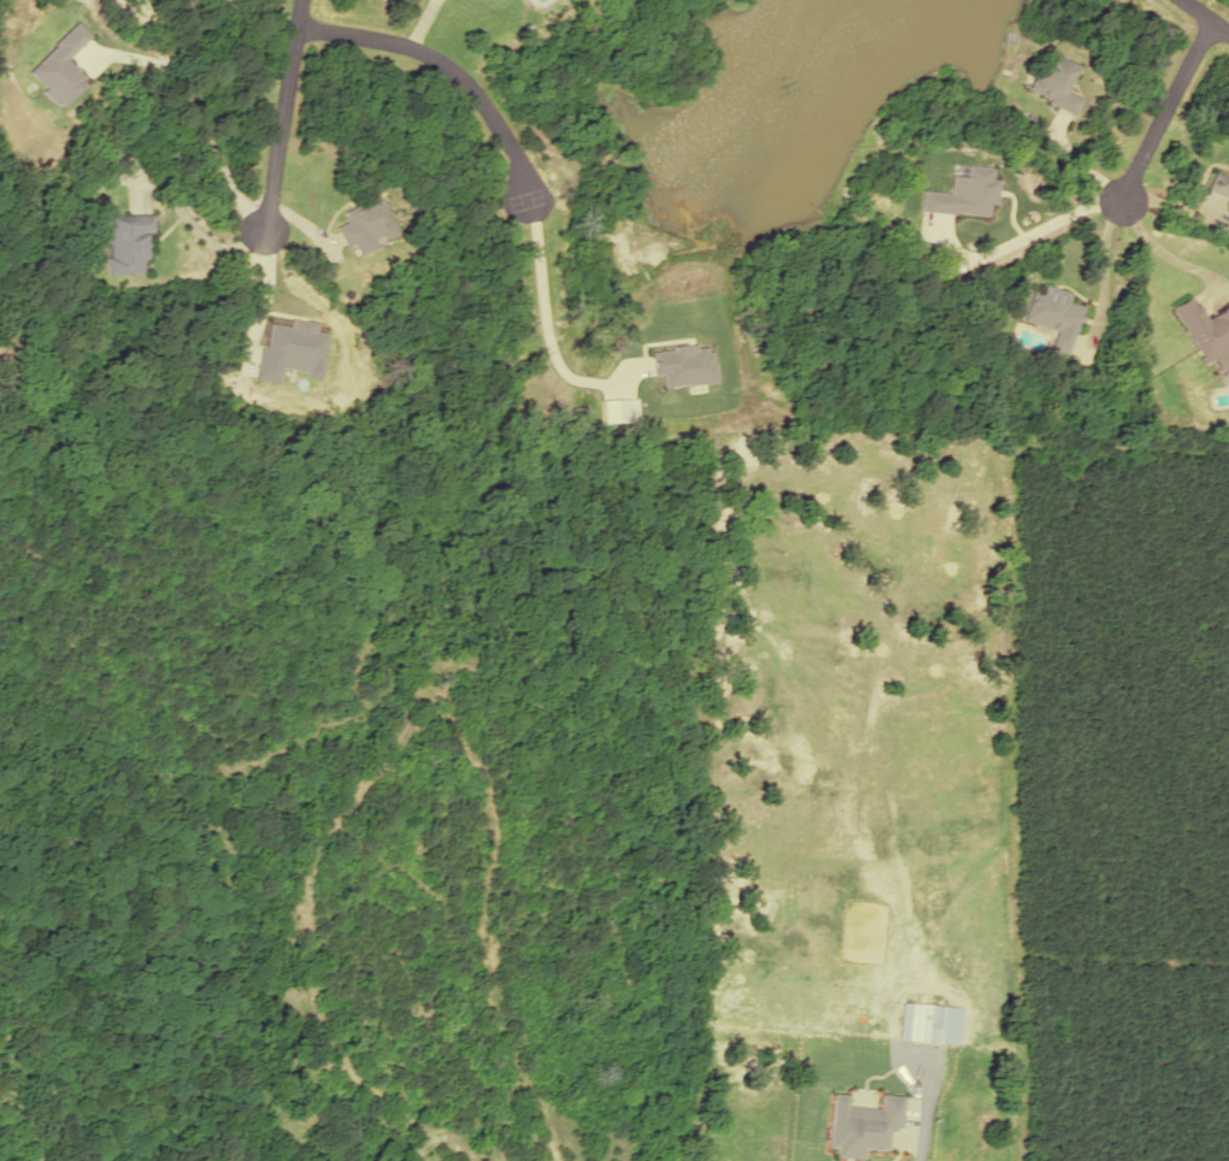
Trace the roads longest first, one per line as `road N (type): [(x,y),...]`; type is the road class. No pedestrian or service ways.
road 1 (residential): [(298,22),(396,41),(439,63),(496,125),(519,160),(529,196)]
road 2 (residential): [(303,0),(265,229)]
road 3 (residential): [(1215,26),(1171,89),(1119,195)]

